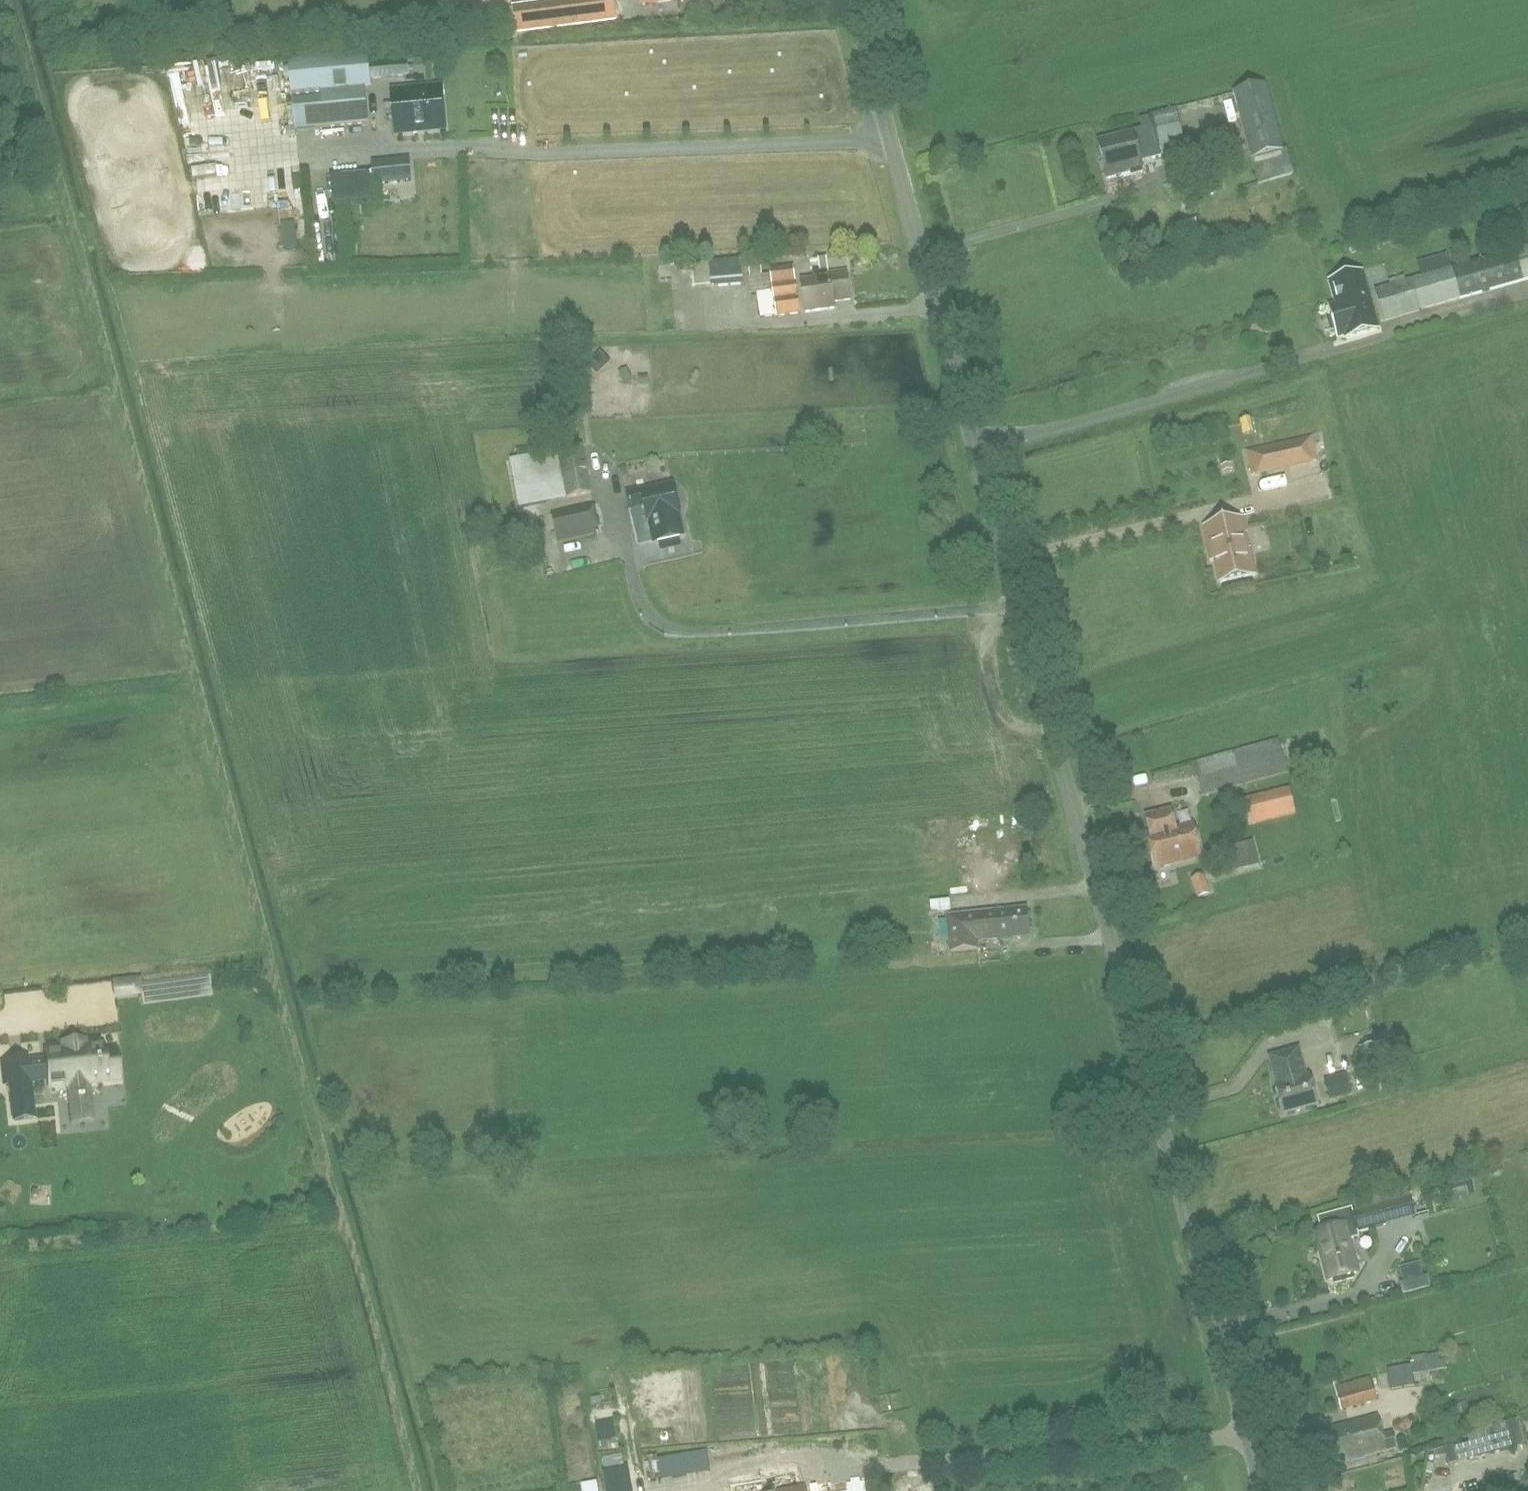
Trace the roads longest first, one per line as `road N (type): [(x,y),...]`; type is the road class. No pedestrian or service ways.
road 1 (unclassified): [(1262,1490),(851,0)]

